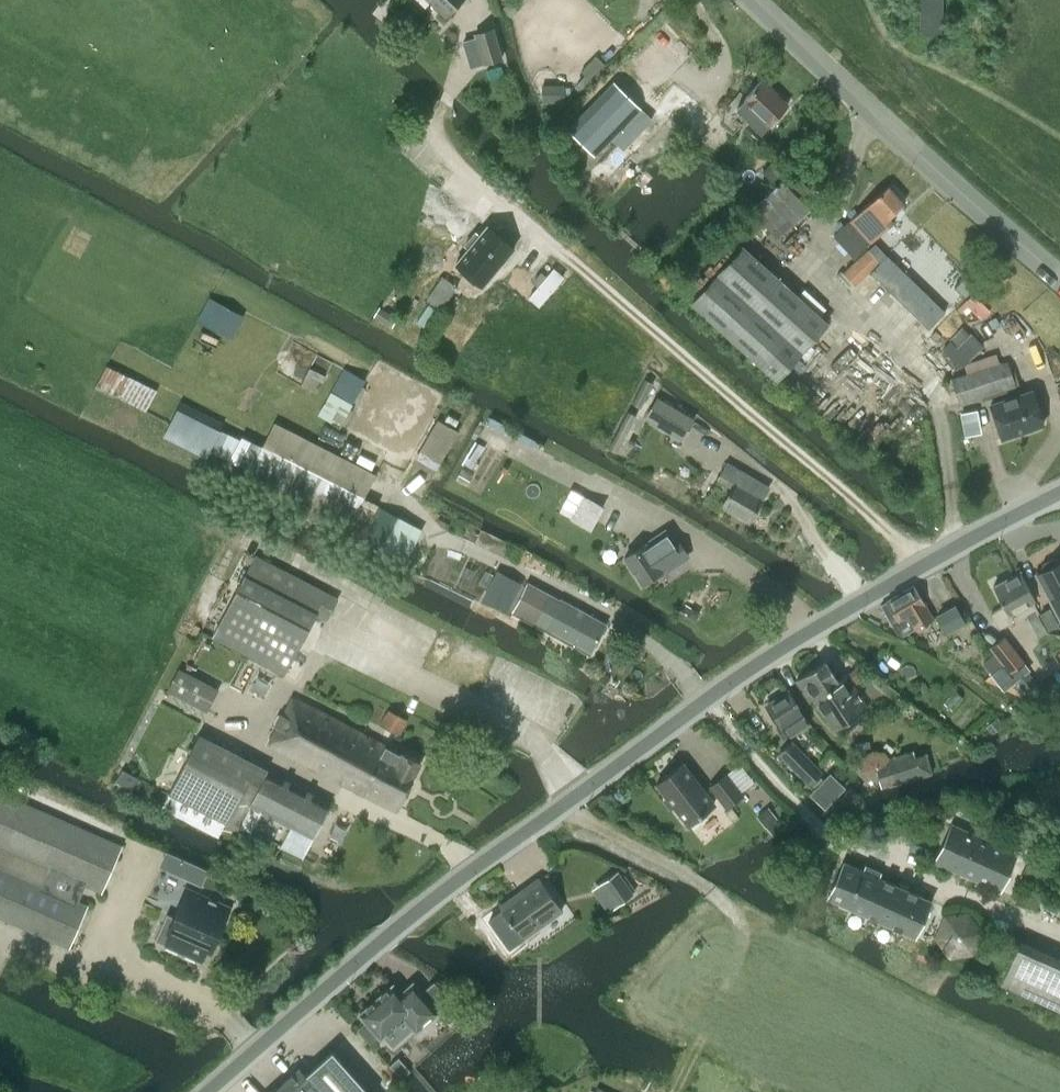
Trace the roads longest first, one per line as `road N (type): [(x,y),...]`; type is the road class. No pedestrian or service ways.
road 1 (tertiary): [(209,1091),(408,918),(706,700),(924,562),(1059,491)]
road 2 (unclassified): [(750,0),(1059,279)]
road 3 (track): [(676,1091),(739,960),(743,927),(684,872),(563,804)]

